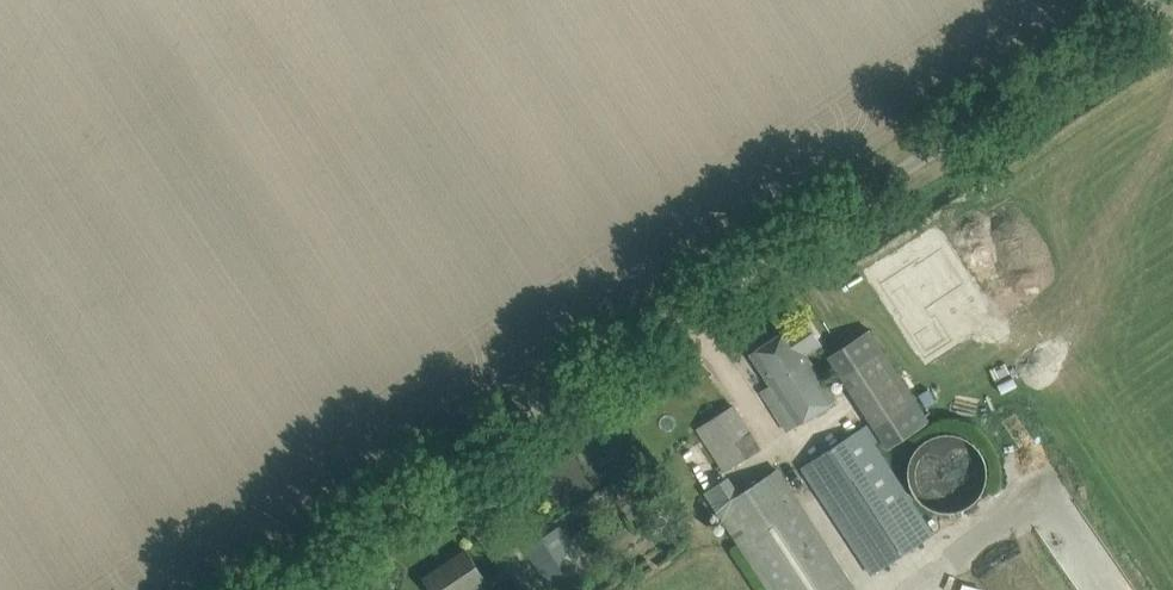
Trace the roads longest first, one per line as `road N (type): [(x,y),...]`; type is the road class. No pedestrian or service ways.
road 1 (unclassified): [(453,488),(1172,2)]
road 2 (track): [(296,589),(453,488)]

